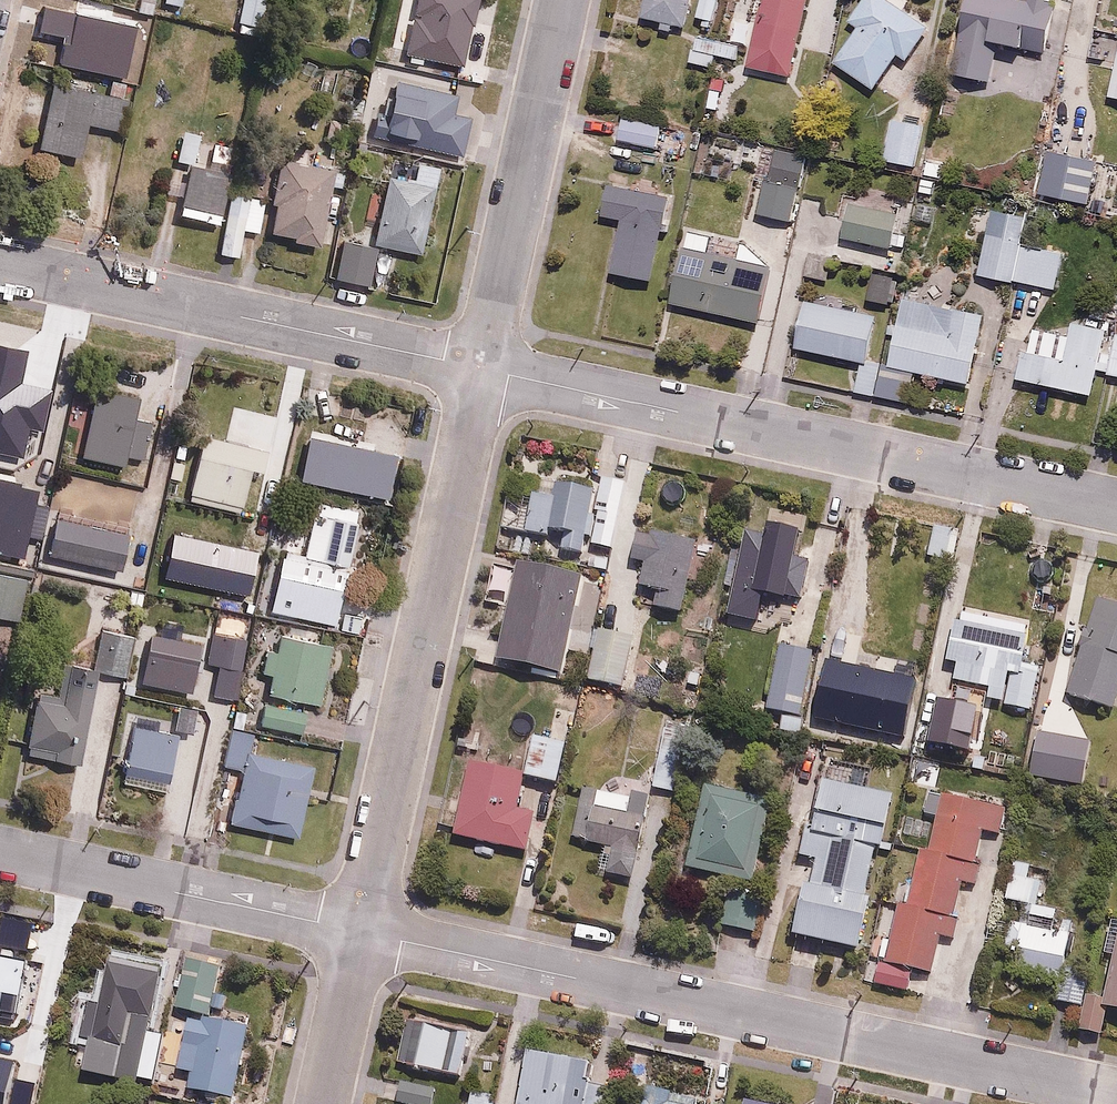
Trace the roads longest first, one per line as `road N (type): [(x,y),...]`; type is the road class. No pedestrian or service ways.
road 1 (residential): [(1116,1092),(362,932)]
road 2 (residential): [(1116,506),(480,369)]
road 3 (residential): [(480,369),(362,932)]
road 4 (residential): [(480,369),(0,266)]
road 5 (residential): [(562,0),(480,369)]
road 6 (residential): [(362,932),(0,853)]
road 7 (residential): [(362,932),(324,1103)]

